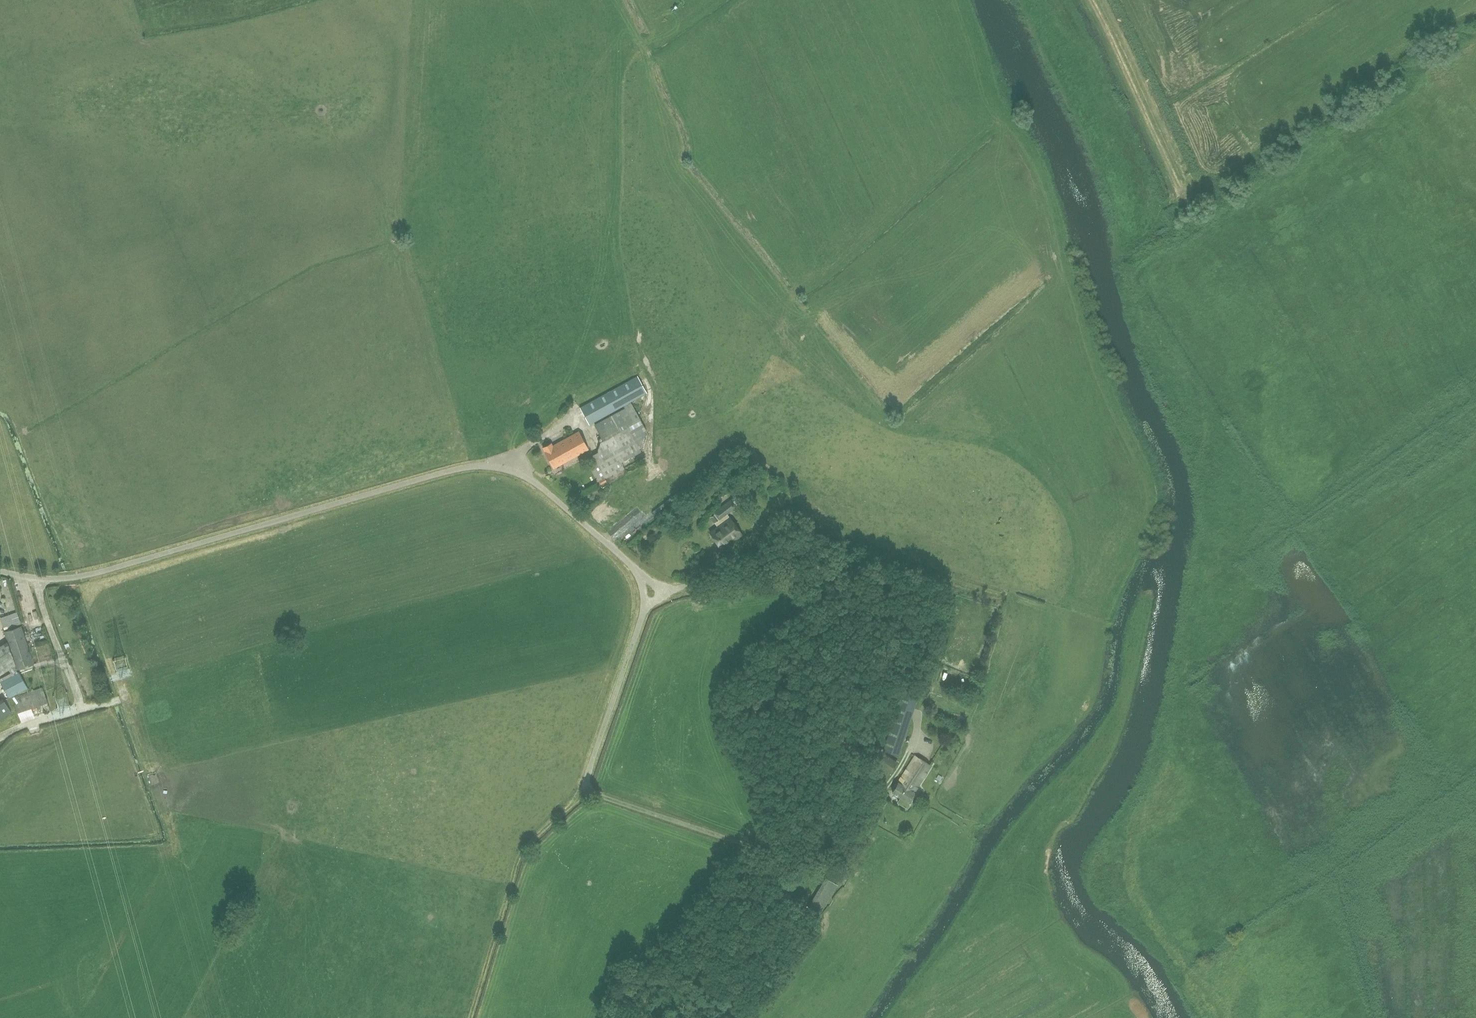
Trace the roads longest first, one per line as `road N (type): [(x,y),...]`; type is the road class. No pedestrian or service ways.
road 1 (unclassified): [(0,573),(59,579),(462,468),(520,472),(625,558),(645,597),(588,788)]

